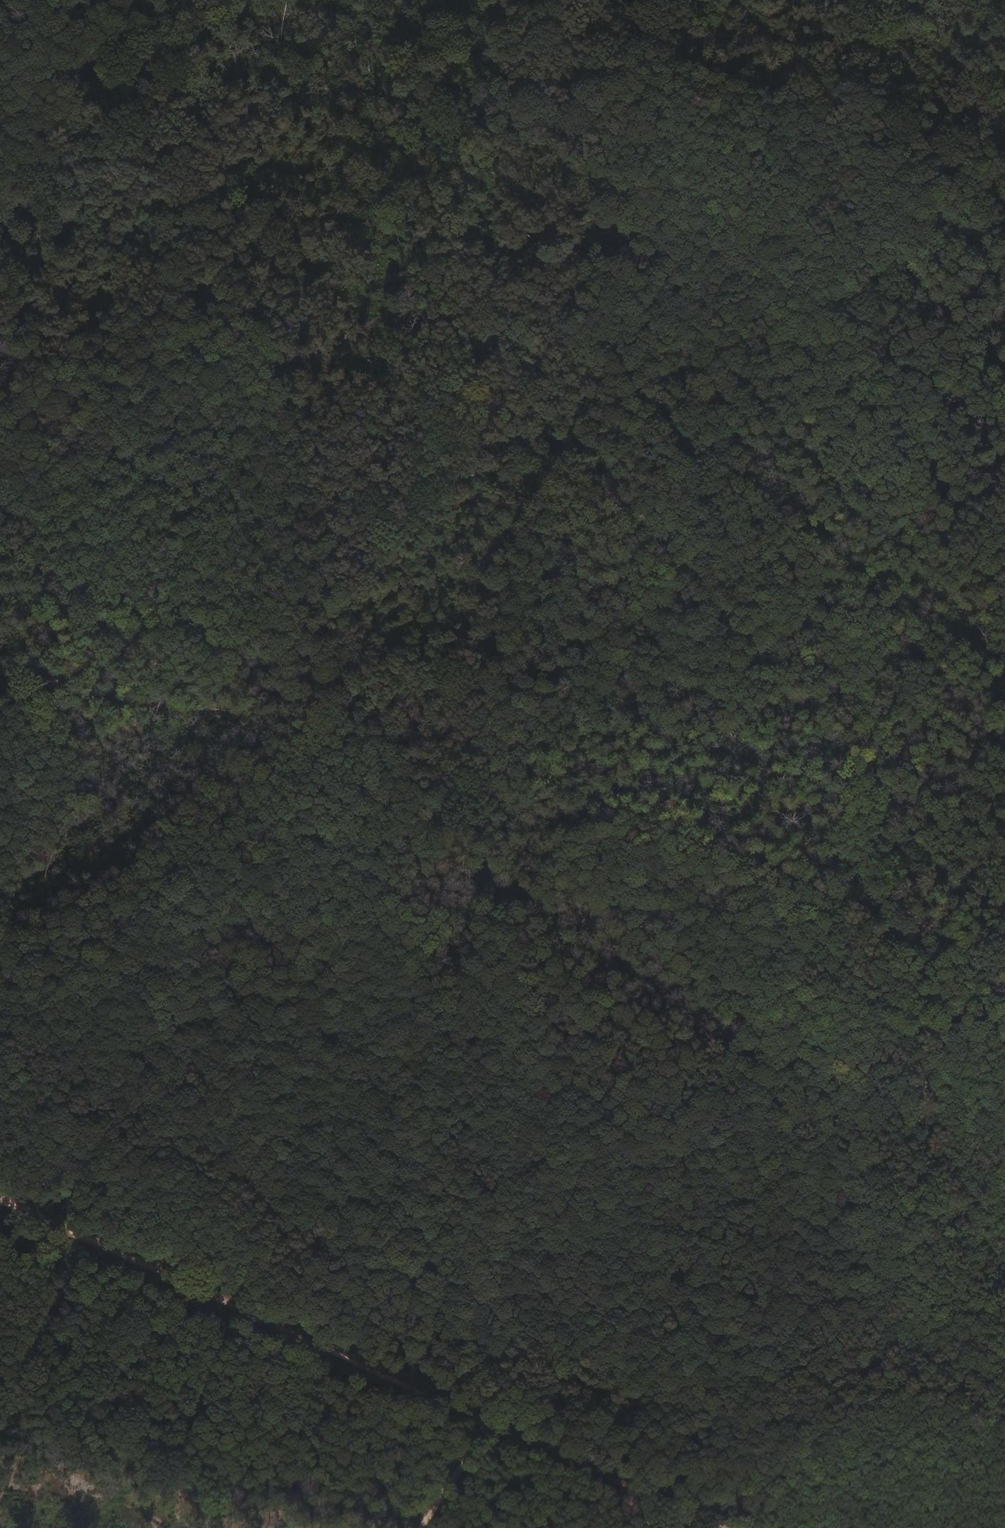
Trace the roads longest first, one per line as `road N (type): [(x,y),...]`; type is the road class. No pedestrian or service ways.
road 1 (track): [(487,1421),(0,1196)]
road 2 (track): [(487,1421),(722,1527)]
road 3 (track): [(487,1421),(416,1527)]

